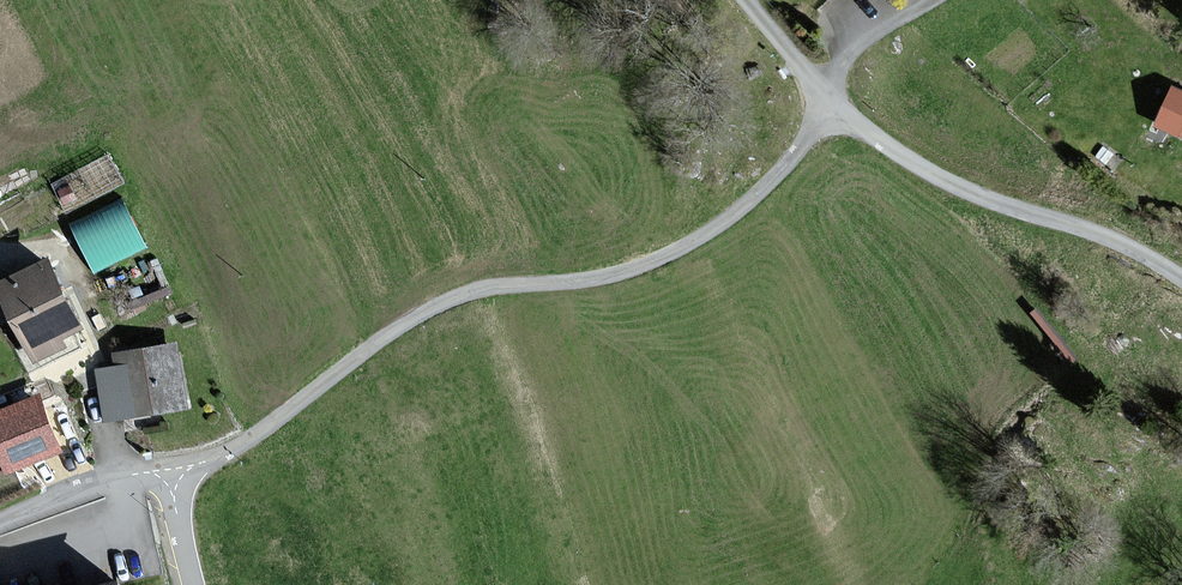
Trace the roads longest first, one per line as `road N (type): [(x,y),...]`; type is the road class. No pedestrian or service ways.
road 1 (unclassified): [(0,525),(82,489),(234,447),(444,302),(489,287),(605,277),(677,249),(762,190),(835,108)]
road 2 (unclassified): [(835,108),(986,201),(1129,248),(1181,281)]
road 3 (unclassified): [(745,0),(835,108)]

